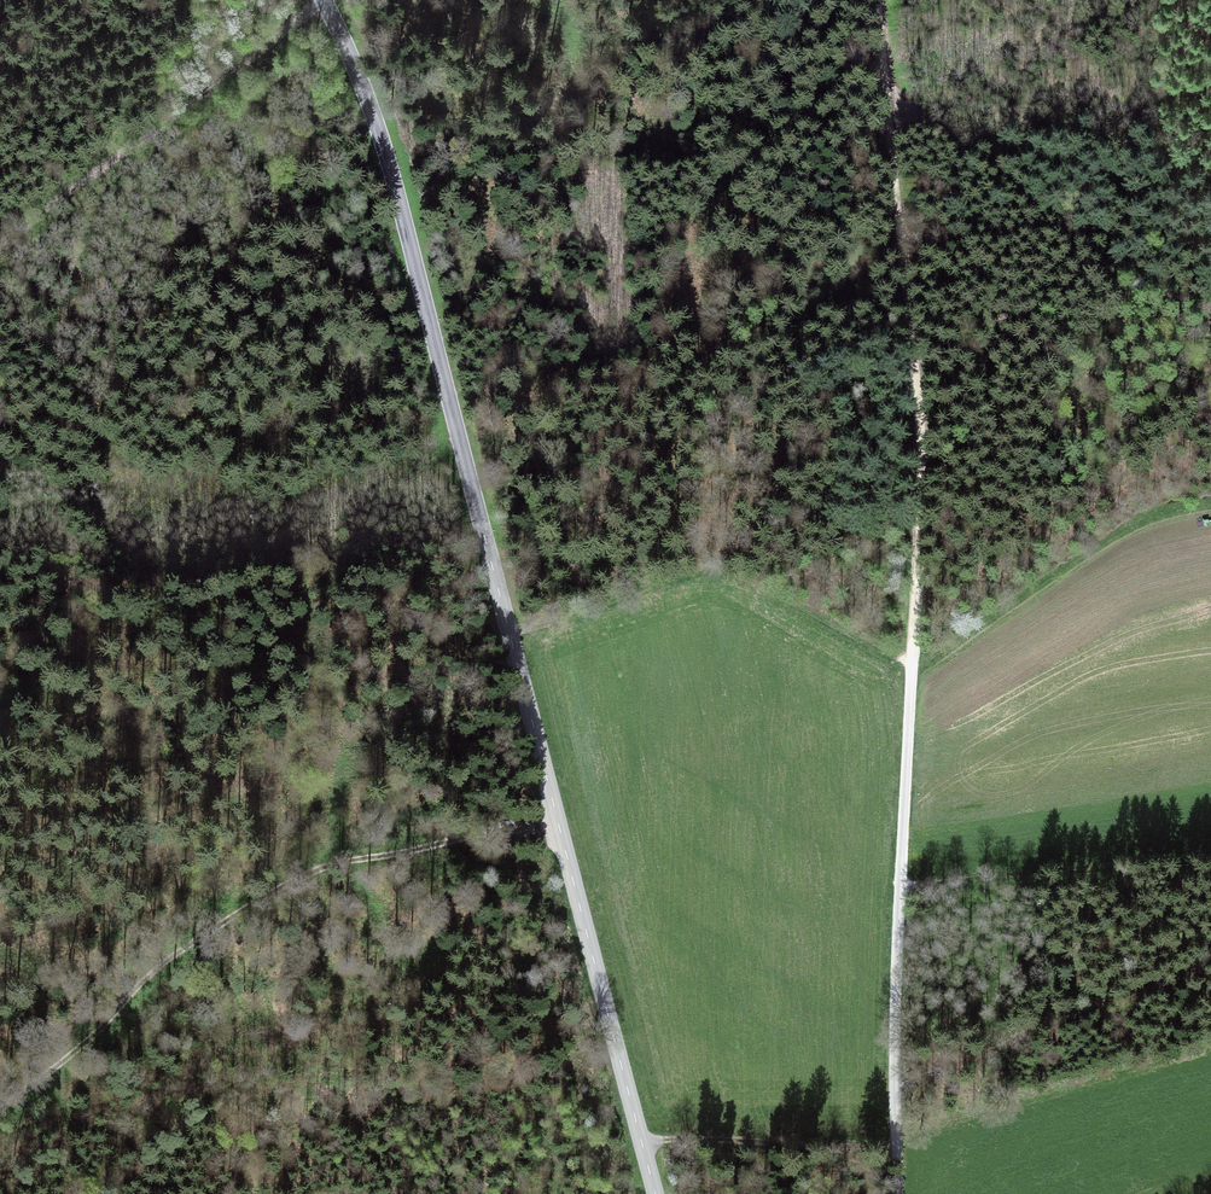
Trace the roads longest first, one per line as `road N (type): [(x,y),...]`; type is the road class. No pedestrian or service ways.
road 1 (tertiary): [(323,0),(389,164),(656,1193)]
road 2 (unclassified): [(880,0),(922,451),(895,1006),(898,1193)]
road 3 (track): [(557,820),(304,874),(180,952),(82,1045),(0,1108)]
road 4 (track): [(510,632),(709,576),(911,673)]
road 5 (track): [(0,243),(325,0)]
road 6 (track): [(890,107),(927,124),(1116,273),(1210,310)]
road 7 (track): [(897,1133),(642,1141)]

